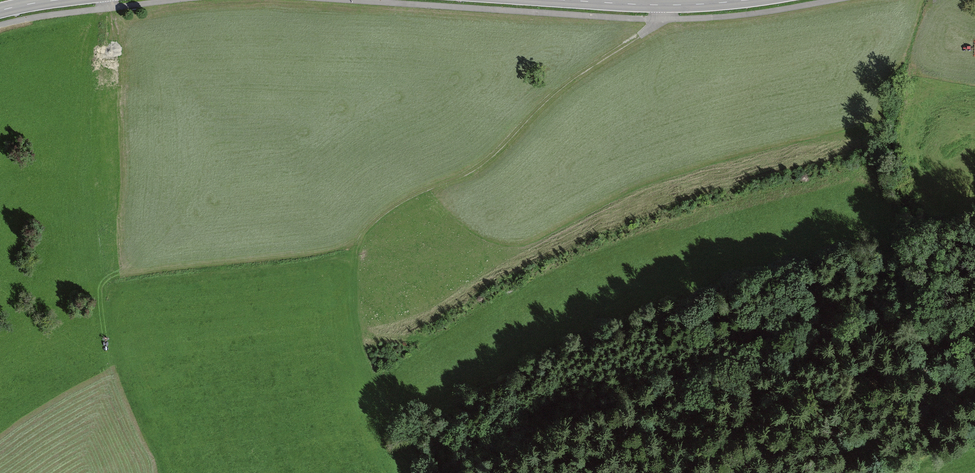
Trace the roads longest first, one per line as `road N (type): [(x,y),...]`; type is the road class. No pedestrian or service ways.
road 1 (track): [(103,280),(352,244),(393,209),(492,158),(557,93),(662,18),(662,5)]
road 2 (tertiary): [(562,0),(749,0)]

